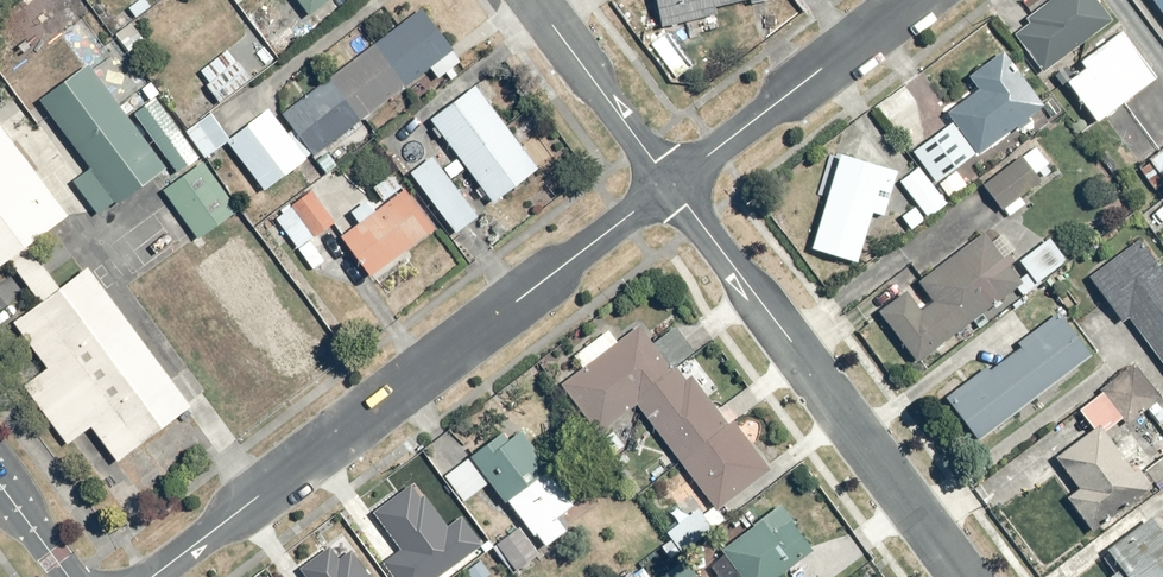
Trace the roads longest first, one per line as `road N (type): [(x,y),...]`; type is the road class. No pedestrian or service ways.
road 1 (residential): [(671,185),(152,576)]
road 2 (residential): [(671,185),(964,576)]
road 3 (residential): [(912,0),(671,185)]
road 4 (residential): [(533,0),(671,185)]

